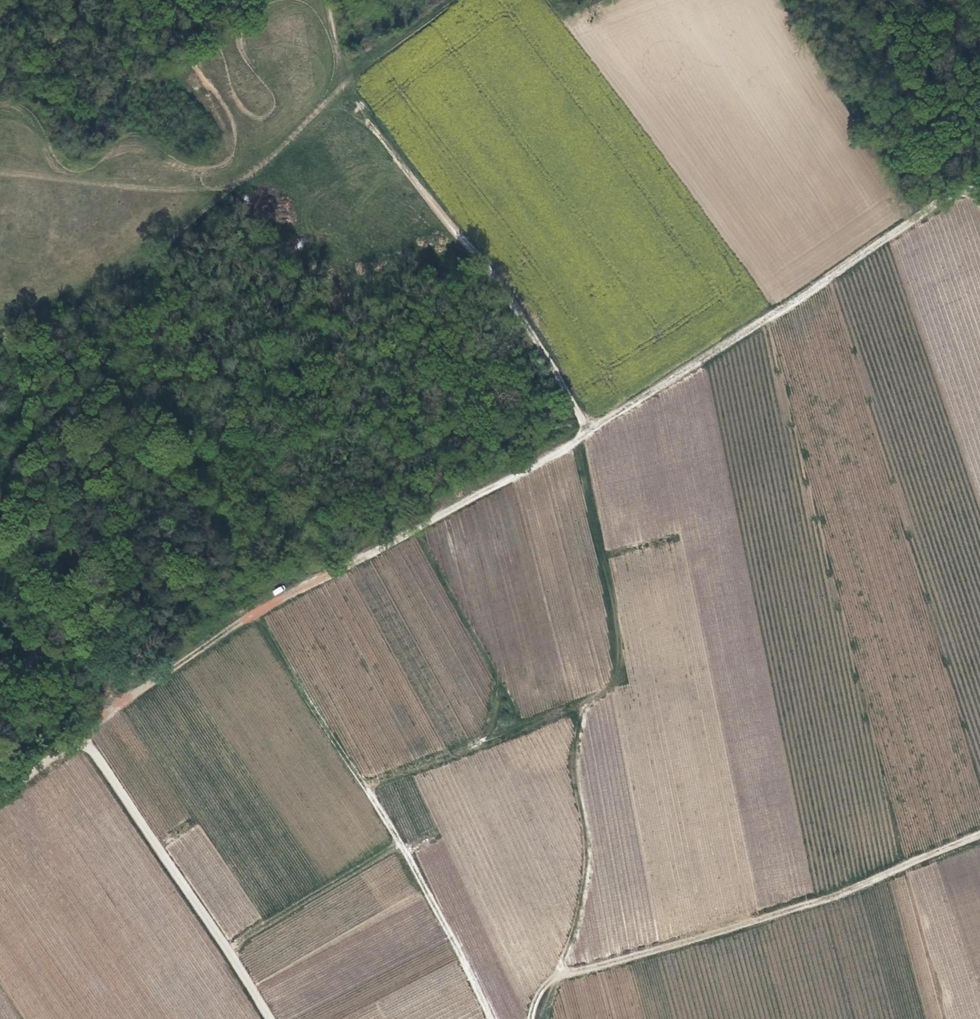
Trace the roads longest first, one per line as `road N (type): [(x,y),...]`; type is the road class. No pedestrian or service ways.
road 1 (track): [(82,734),(255,614),(521,473),(951,196),(979,197)]
road 2 (track): [(555,978),(576,922),(587,862),(578,733),(589,704),(619,667),(615,612),(578,438)]
road 3 (track): [(327,0),(350,103),(492,272),(588,432)]
road 4 (track): [(531,1018),(555,978),(858,887),(979,834)]
road 5 (track): [(490,1018),(400,841),(255,614)]
road 6 (track): [(270,1018),(82,734)]
road 7 (track): [(228,950),(402,844)]
road 8 (track): [(453,0),(344,83)]

